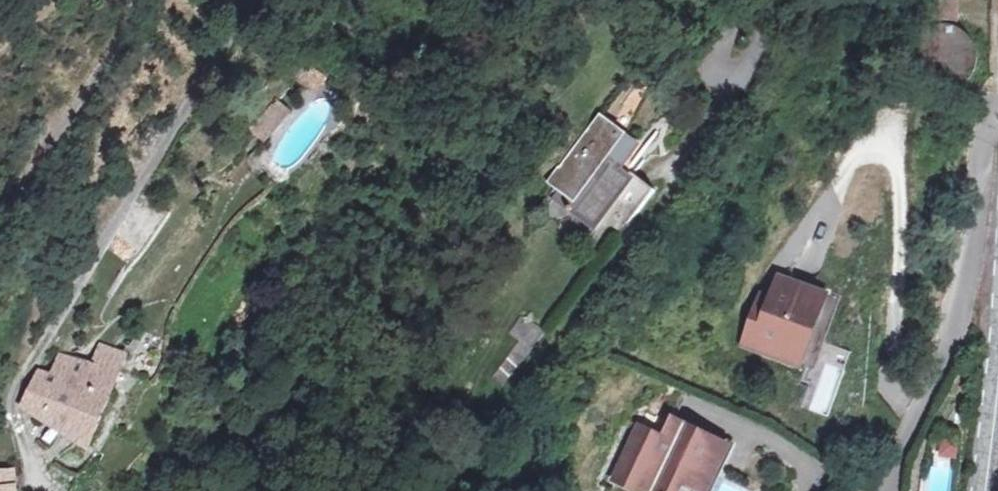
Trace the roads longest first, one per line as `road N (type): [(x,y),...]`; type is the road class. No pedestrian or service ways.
road 1 (residential): [(876,490),(961,297),(980,215),(981,156),(987,131),(997,126)]
road 2 (residential): [(731,0),(715,44),(724,58),(745,55),(774,0)]

